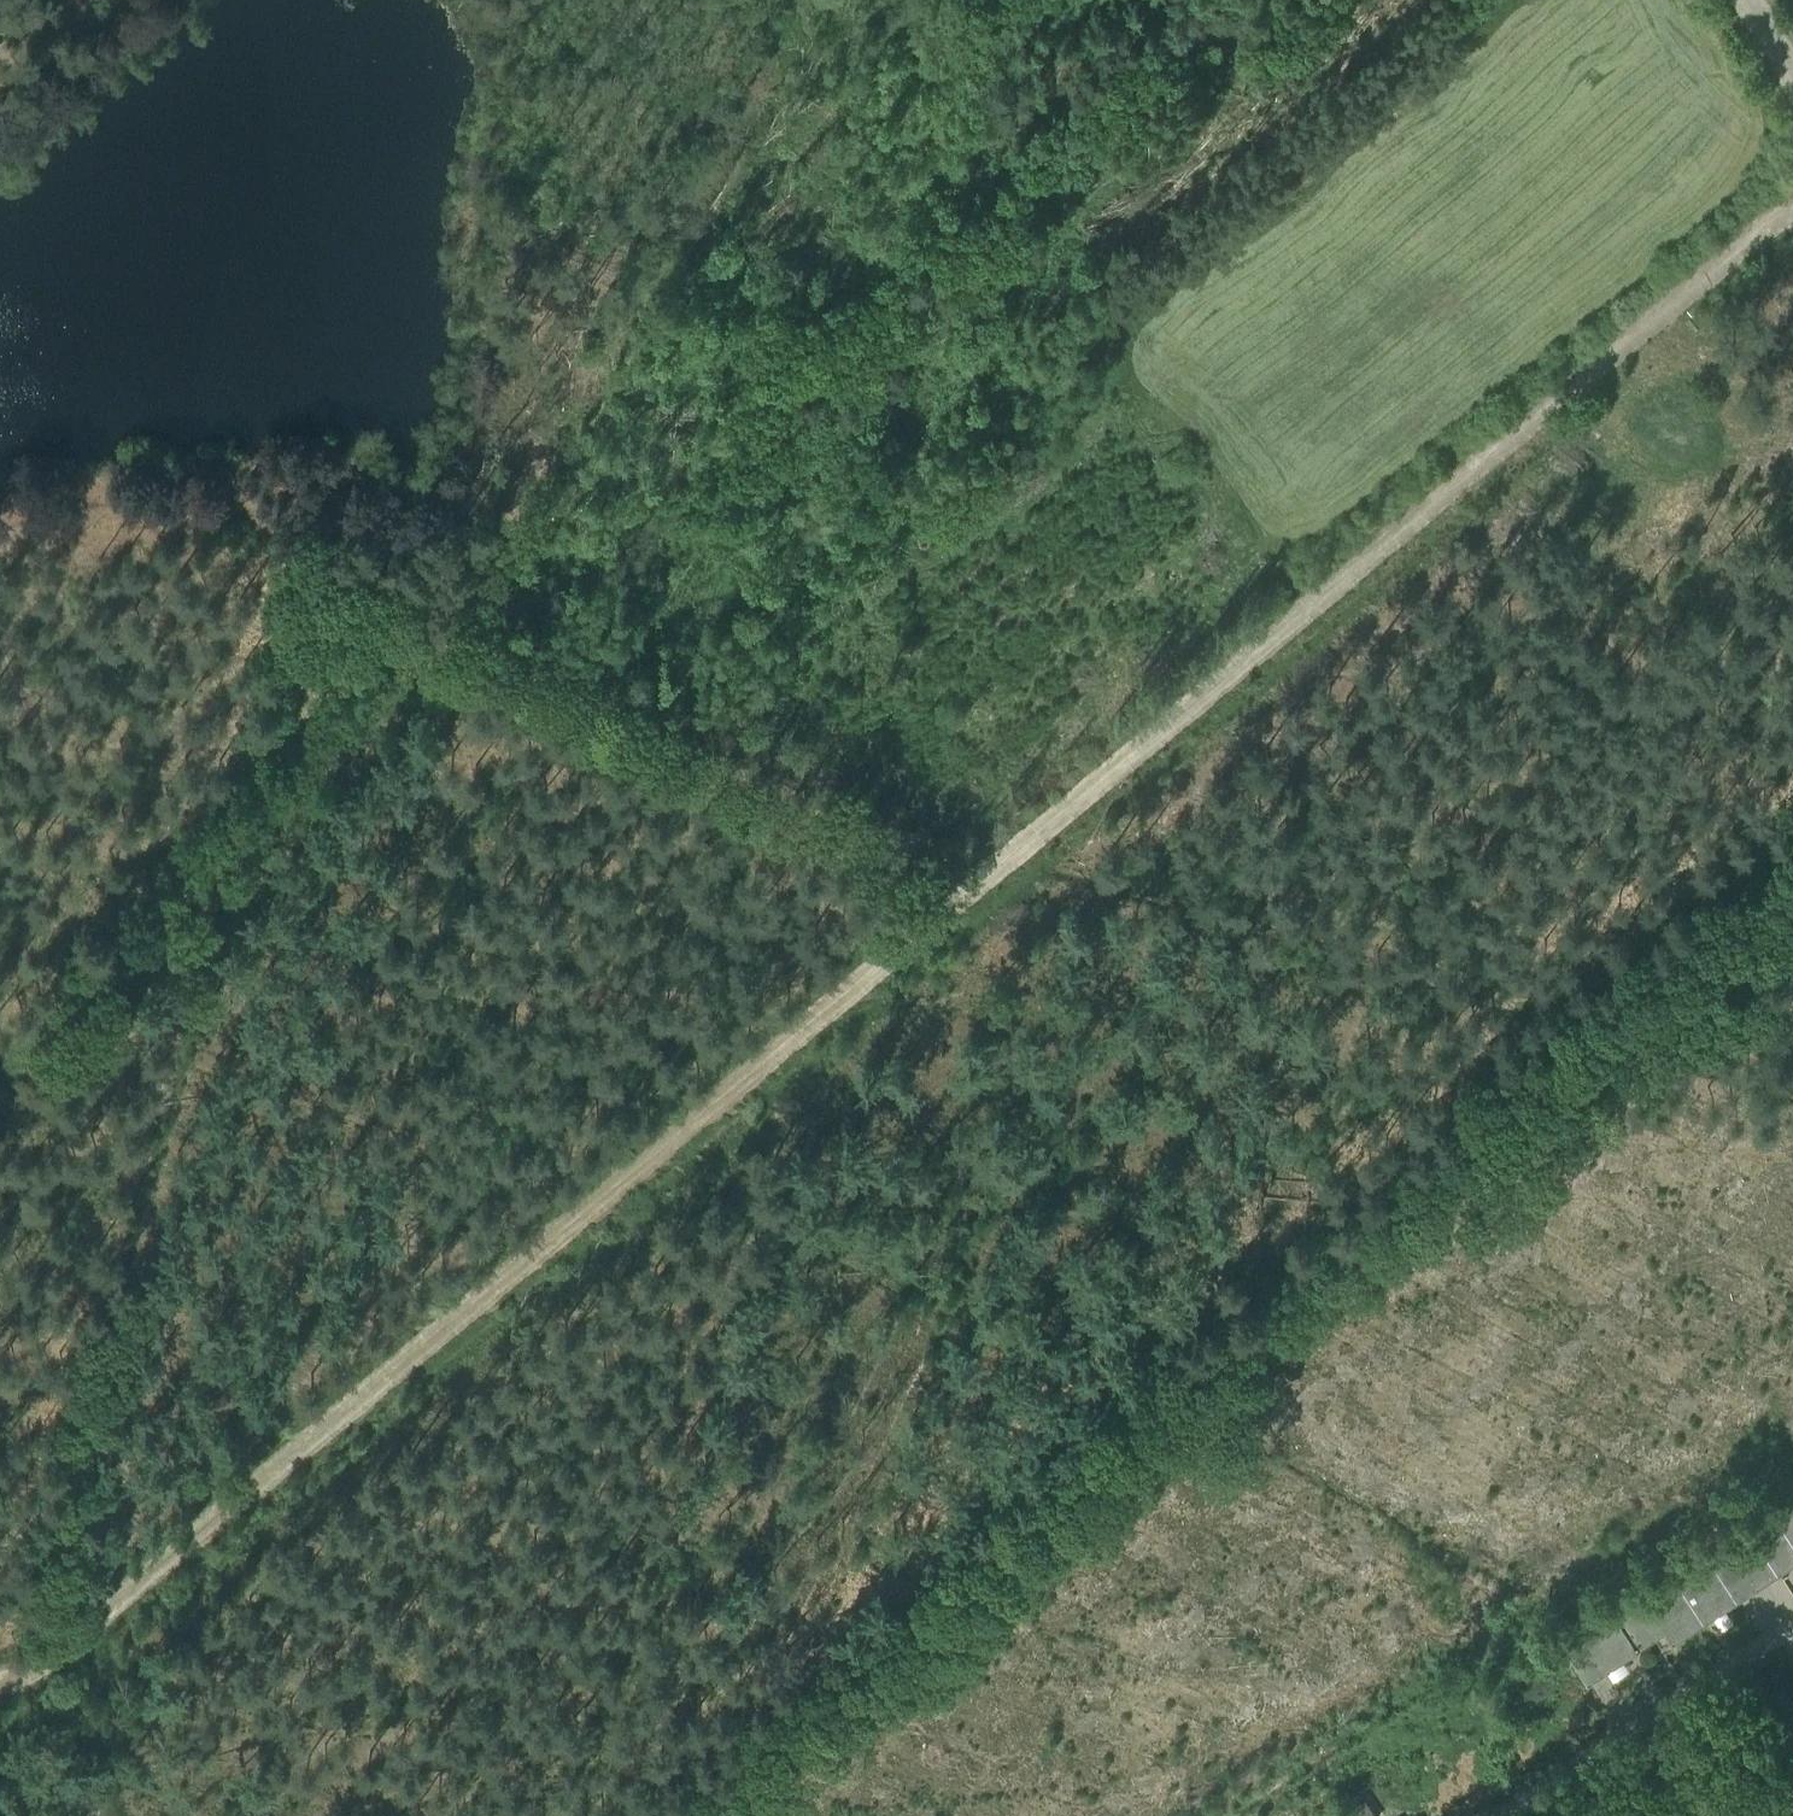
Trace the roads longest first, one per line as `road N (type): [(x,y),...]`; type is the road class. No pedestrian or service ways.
road 1 (track): [(1792,204),(17,1677),(0,1683)]
road 2 (track): [(0,1077),(458,645),(808,0)]

